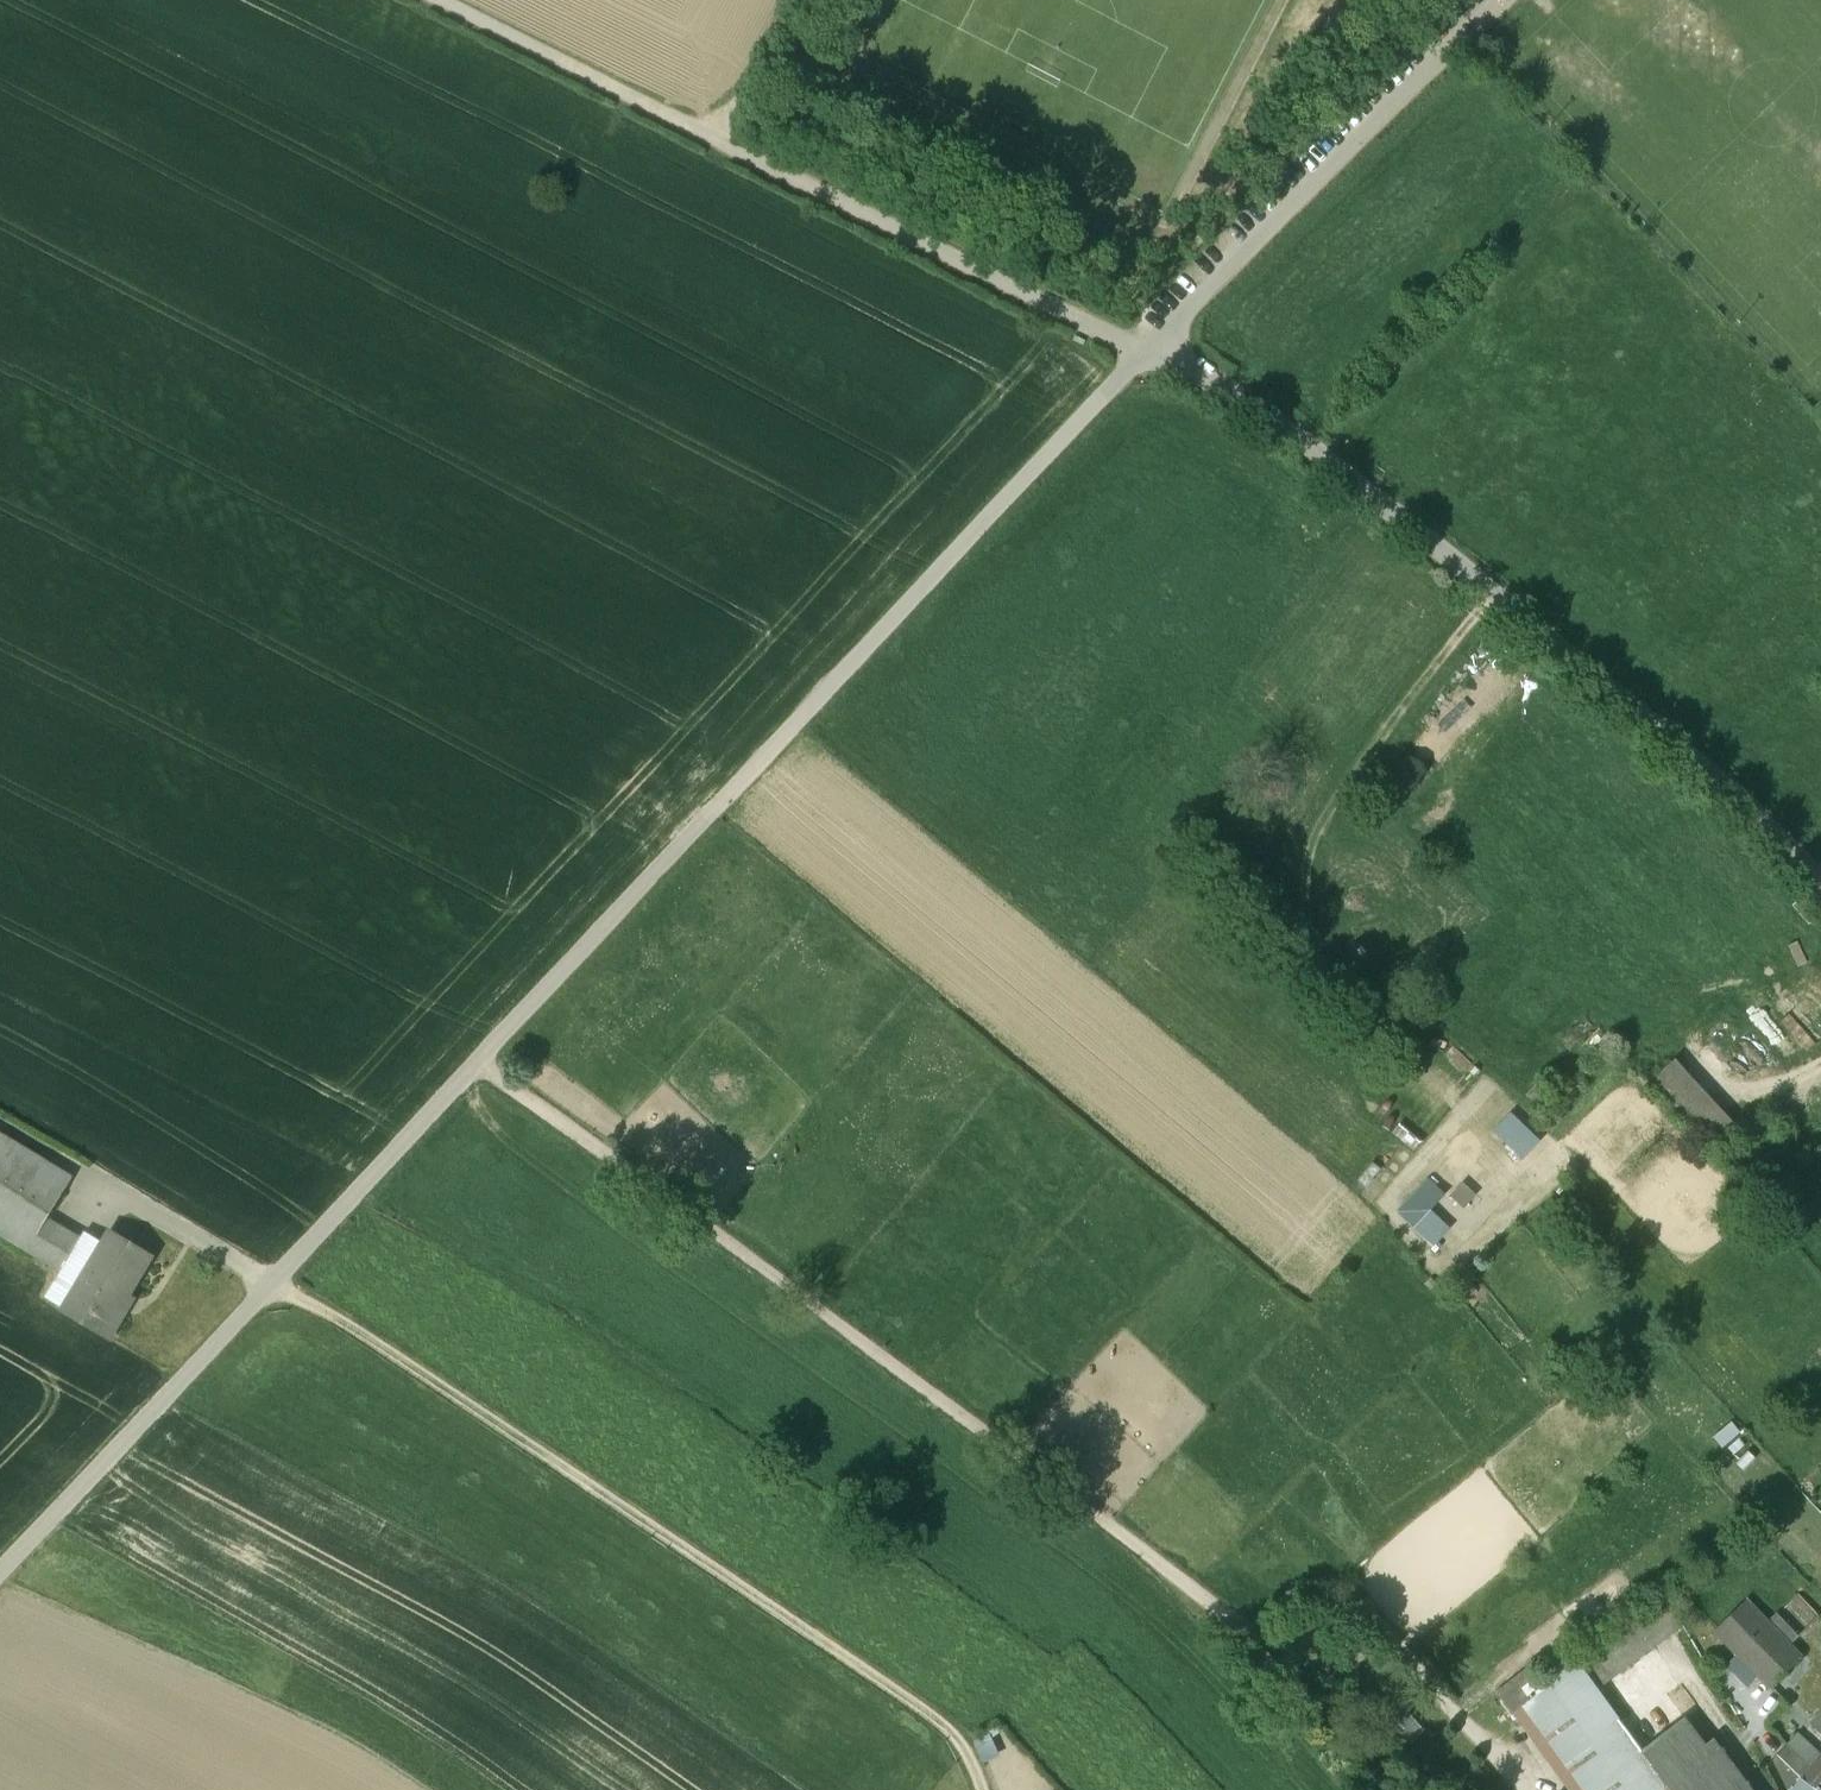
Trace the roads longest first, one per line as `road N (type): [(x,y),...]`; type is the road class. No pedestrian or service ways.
road 1 (track): [(0,1572),(275,1283),(477,1055),(1153,349)]
road 2 (track): [(1820,882),(1704,765),(1323,445),(1153,349)]
road 3 (track): [(1153,349),(445,0)]
road 4 (track): [(724,134),(793,0)]

